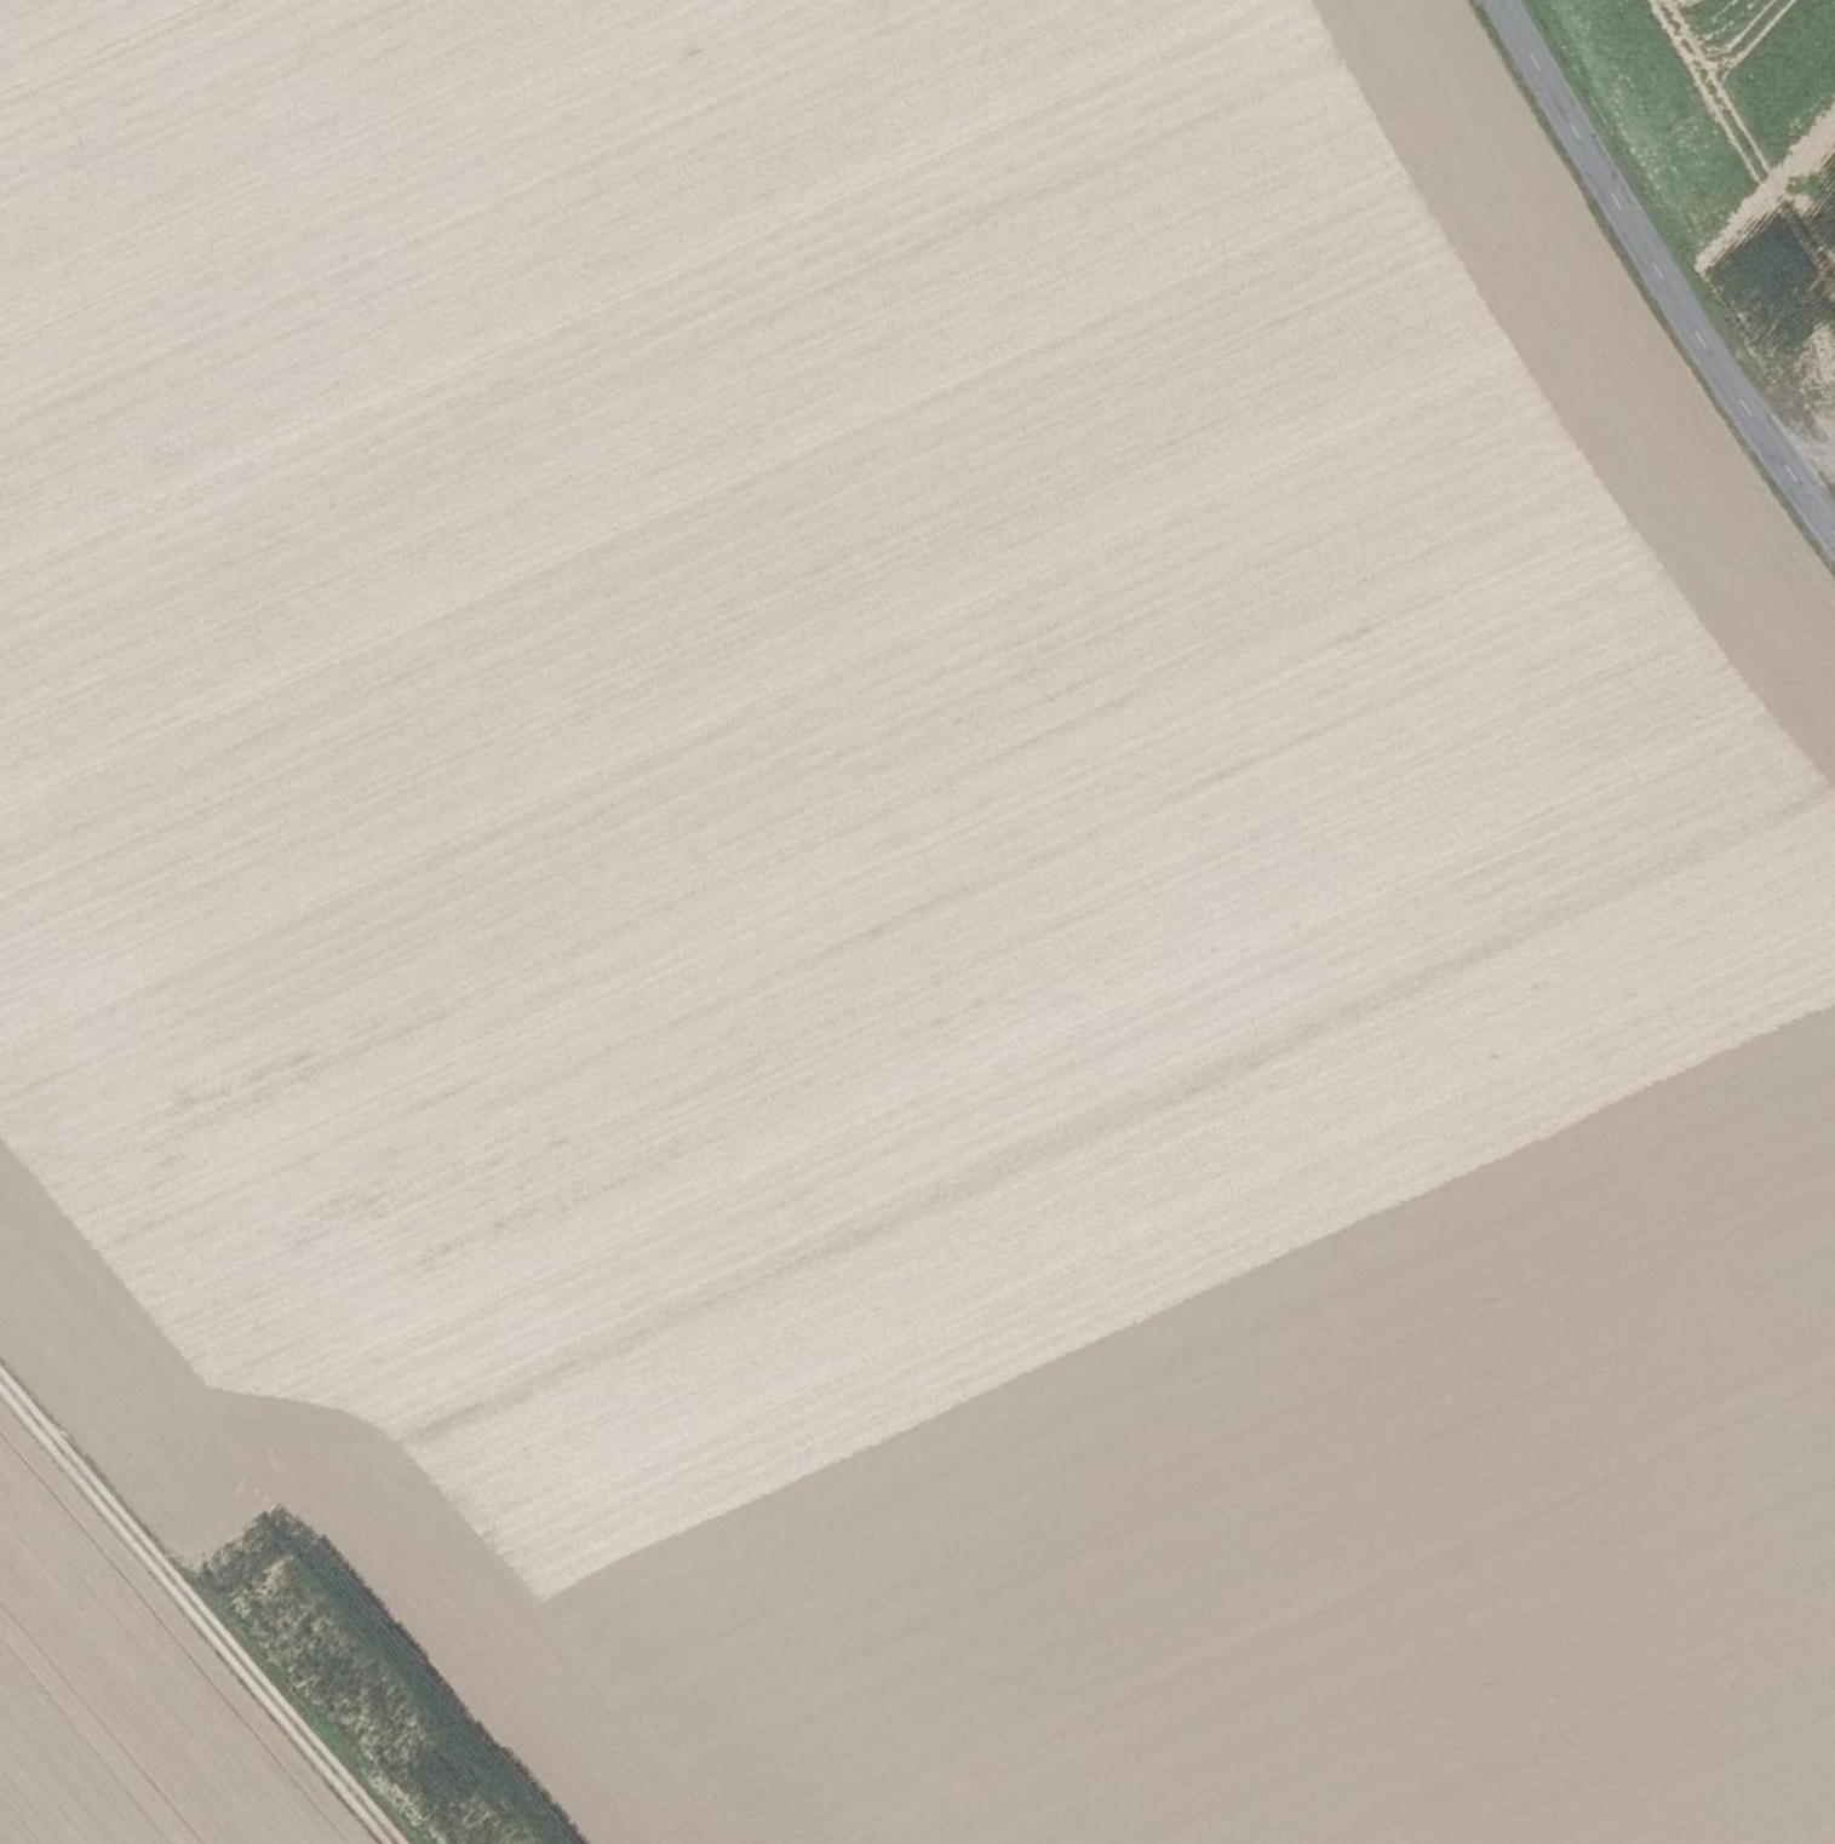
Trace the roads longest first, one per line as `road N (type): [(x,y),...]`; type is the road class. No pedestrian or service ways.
road 1 (tertiary): [(1834,534),(1701,340),(1500,0)]
road 2 (track): [(0,1375),(400,1843)]

